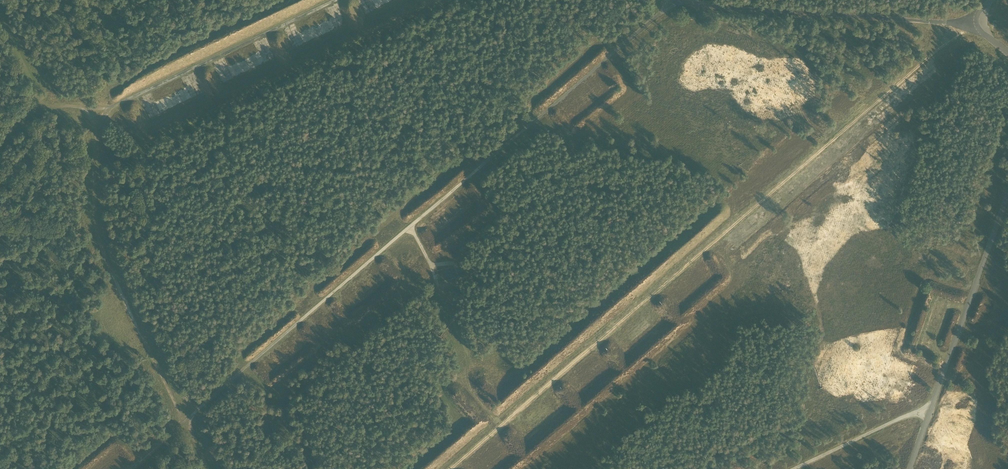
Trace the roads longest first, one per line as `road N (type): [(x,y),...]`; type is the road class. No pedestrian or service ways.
road 1 (track): [(676,0),(131,468)]
road 2 (track): [(450,468),(977,24)]
road 3 (track): [(204,468),(101,252),(94,186)]
road 4 (track): [(977,24),(686,0)]
road 5 (track): [(1007,198),(911,468)]
road 6 (track): [(412,227),(468,357),(470,391),(500,426)]
road 7 (track): [(930,413),(797,468)]

